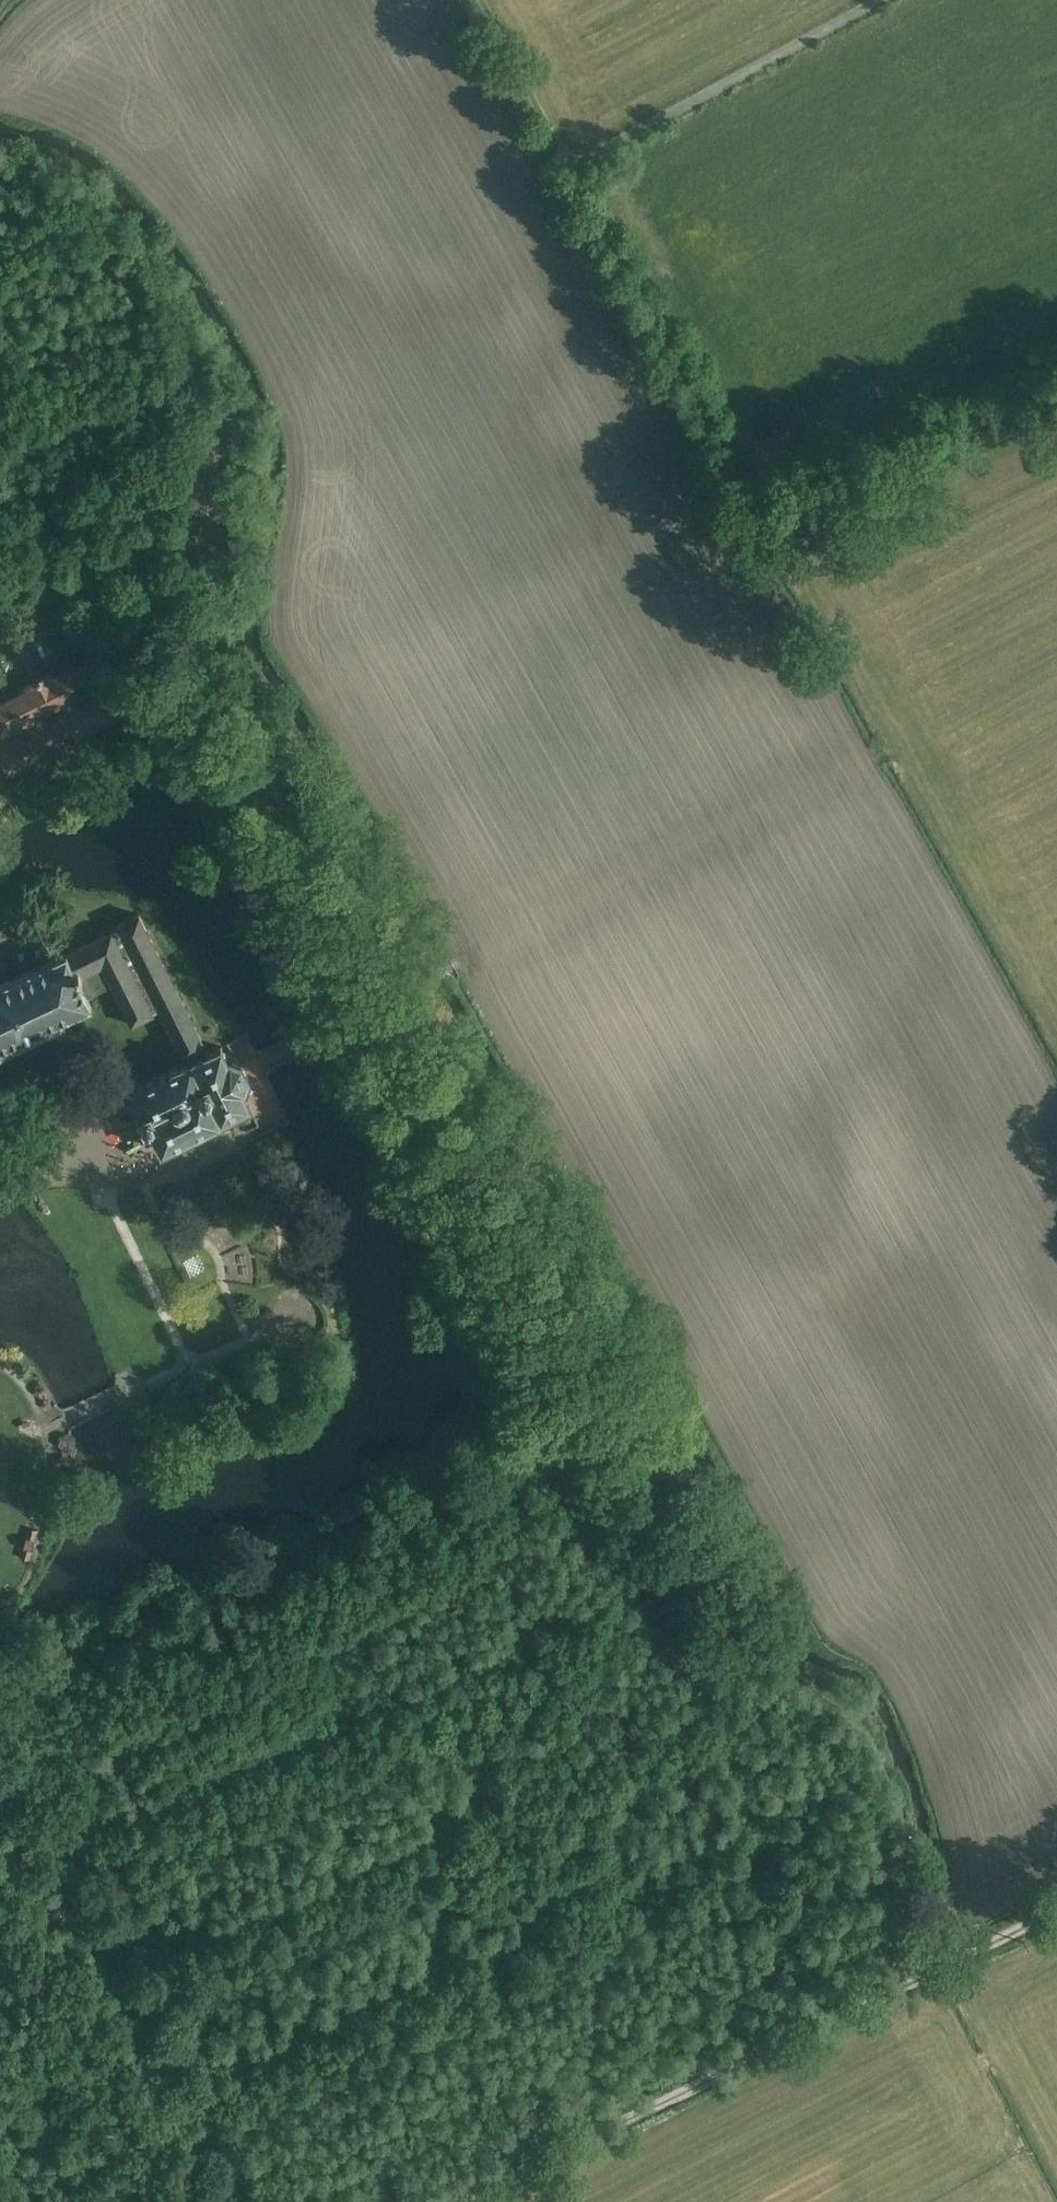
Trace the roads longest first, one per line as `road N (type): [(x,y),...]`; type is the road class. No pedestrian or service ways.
road 1 (track): [(471,0),(742,470),(801,501),(1056,382)]
road 2 (track): [(386,999),(733,1629)]
road 3 (track): [(456,2201),(968,1954)]
road 4 (track): [(564,164),(883,0)]
road 5 (track): [(386,999),(223,685)]

